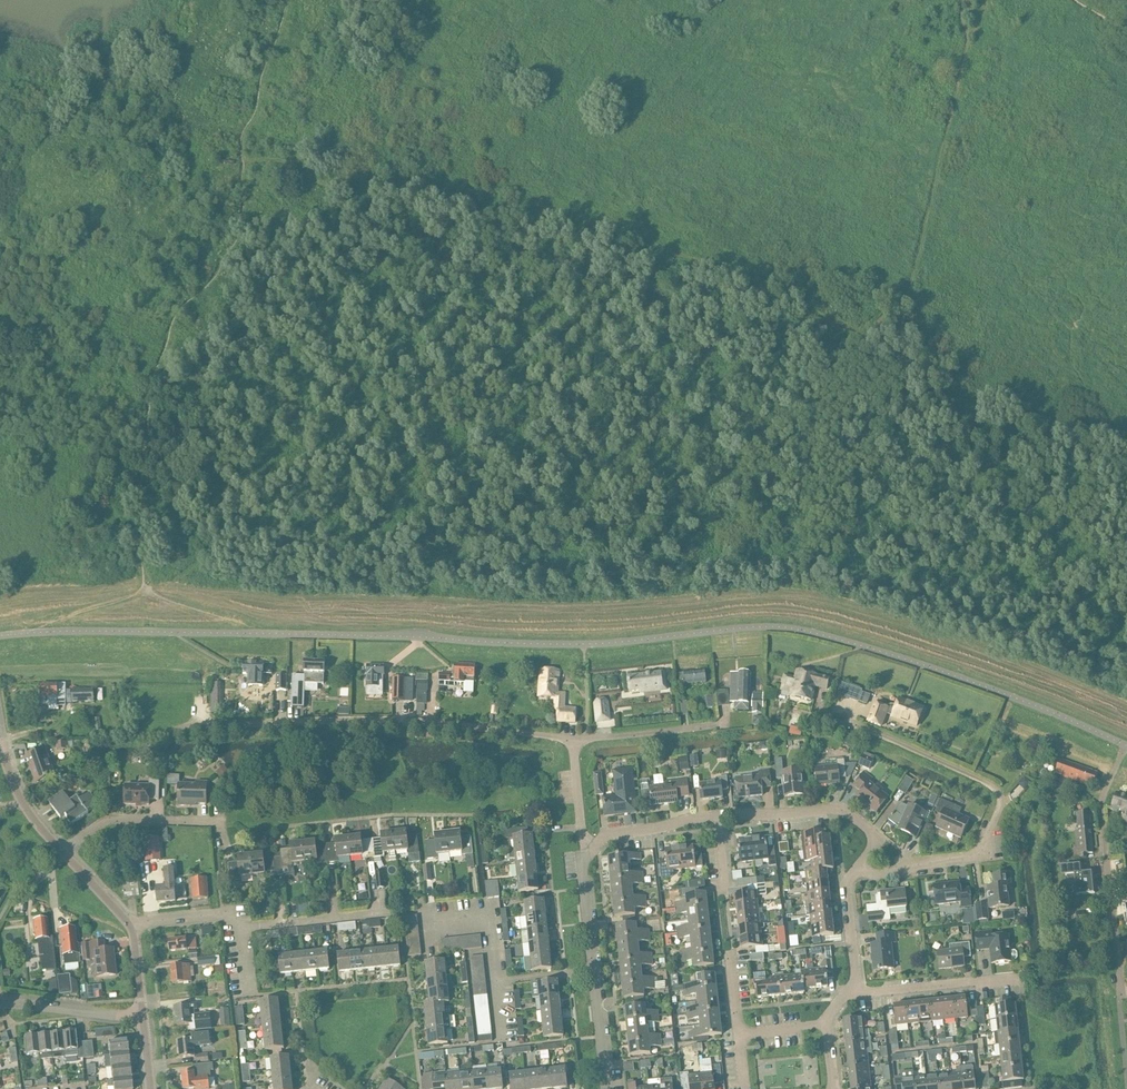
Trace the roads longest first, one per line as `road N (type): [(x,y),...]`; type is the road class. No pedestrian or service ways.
road 1 (residential): [(576,741),(431,726),(205,728),(199,706)]
road 2 (residential): [(858,872),(978,861),(989,848),(999,793),(895,742),(833,722)]
road 3 (residential): [(1122,755),(1102,810),(1126,992)]
road 4 (residential): [(858,872),(877,846),(874,834),(837,809),(721,824)]
road 5 (residential): [(65,854),(107,820),(207,824),(223,841)]
road 6 (residential): [(747,729),(576,741)]
road 7 (residential): [(497,984),(489,915),(432,920),(435,957)]
road 8 (residential): [(860,996),(1023,980)]
road 9 (residential): [(238,931),(395,915)]
road 10 (residential): [(0,1004),(143,1018)]
road 11 (residential): [(721,824),(607,839),(589,856)]
road 12 (track): [(265,637),(156,596),(143,584)]
road 13 (track): [(143,584),(134,595),(21,634)]
road 14 (residential): [(860,996),(846,891),(858,872)]
road 15 (residential): [(65,854),(25,804),(3,750)]

